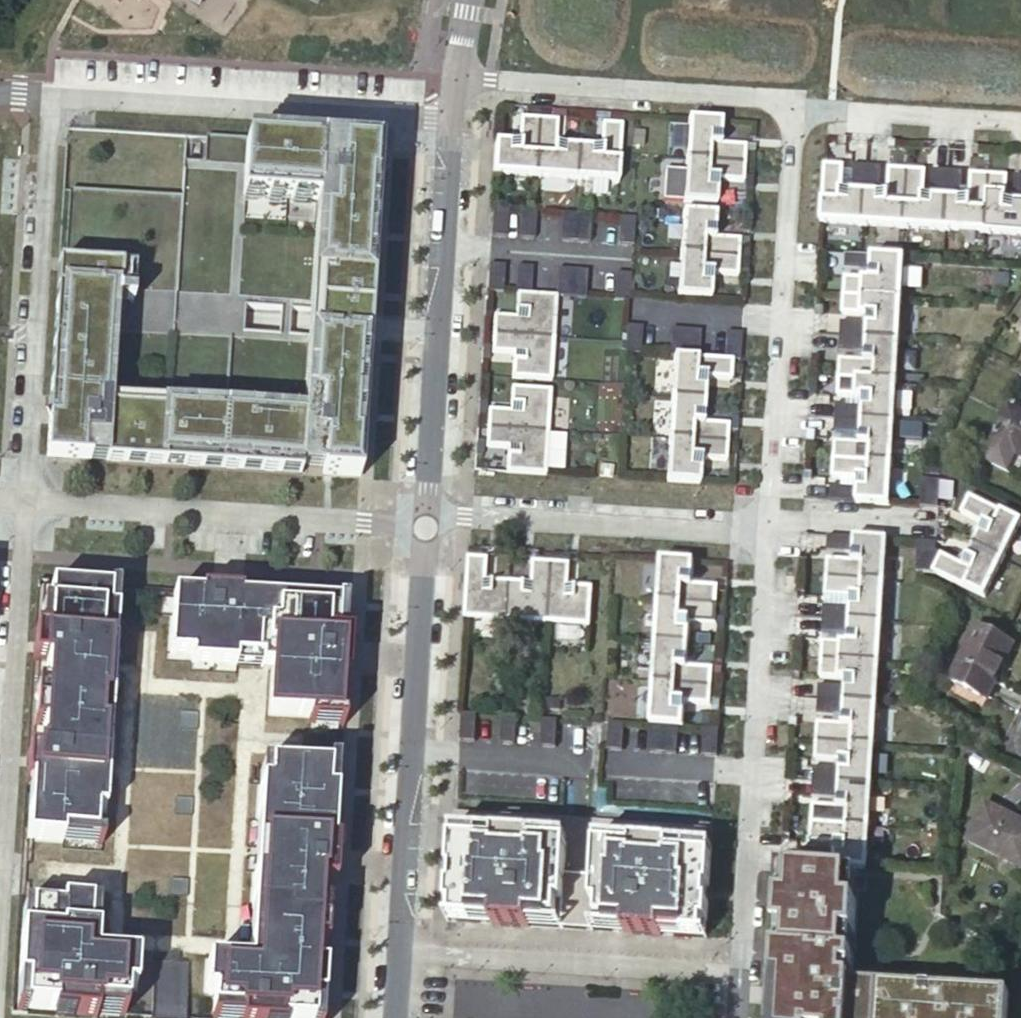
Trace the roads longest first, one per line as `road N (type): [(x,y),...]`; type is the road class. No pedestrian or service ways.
road 1 (residential): [(427,522),(393,1017)]
road 2 (residential): [(734,1017),(764,531)]
road 3 (residential): [(764,531),(794,107)]
road 4 (residential): [(24,501),(0,910)]
road 5 (residential): [(455,120),(50,99)]
road 6 (residential): [(427,522),(24,501)]
road 7 (residential): [(455,120),(427,522)]
road 8 (residential): [(50,99),(24,501)]
road 9 (residential): [(794,107),(764,97),(458,76)]
road 10 (residential): [(764,531),(427,522)]
road 11 (residential): [(794,107),(1020,120)]
road 12 (residential): [(916,534),(764,531)]

